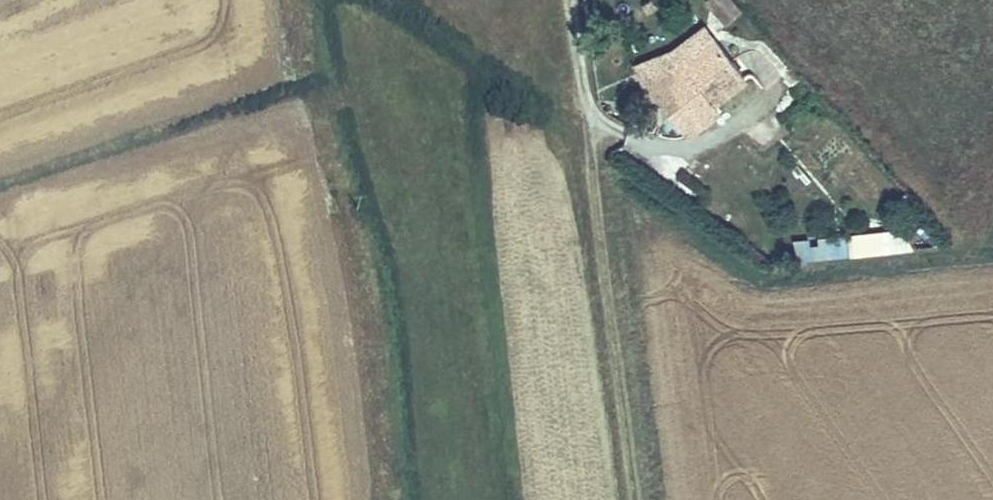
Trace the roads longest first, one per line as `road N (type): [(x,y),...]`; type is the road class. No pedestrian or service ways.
road 1 (track): [(639,499),(589,120)]

